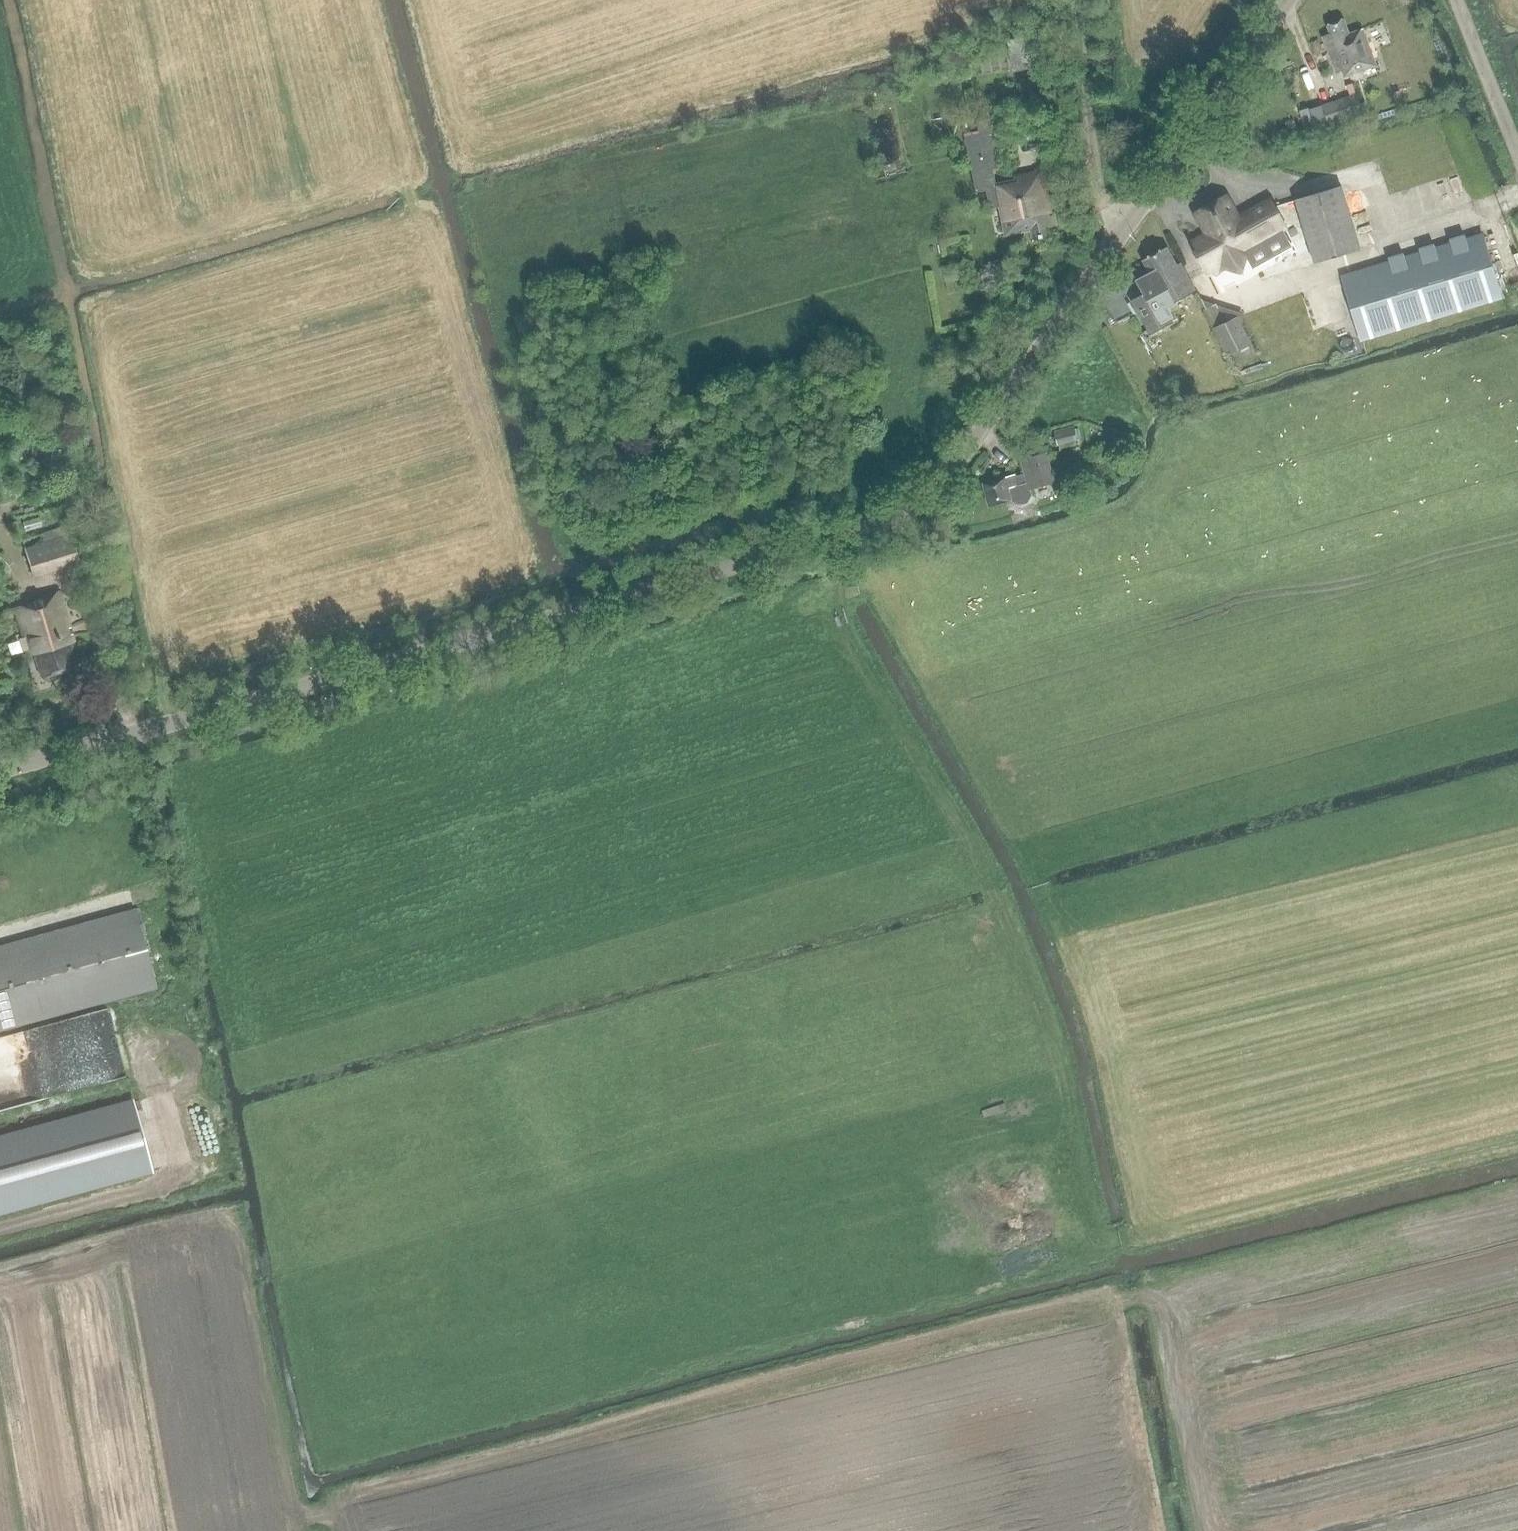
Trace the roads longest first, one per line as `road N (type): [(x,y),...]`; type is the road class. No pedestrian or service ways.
road 1 (tertiary): [(0,769),(907,510),(940,477),(1282,0)]
road 2 (track): [(1464,0),(1517,143)]

